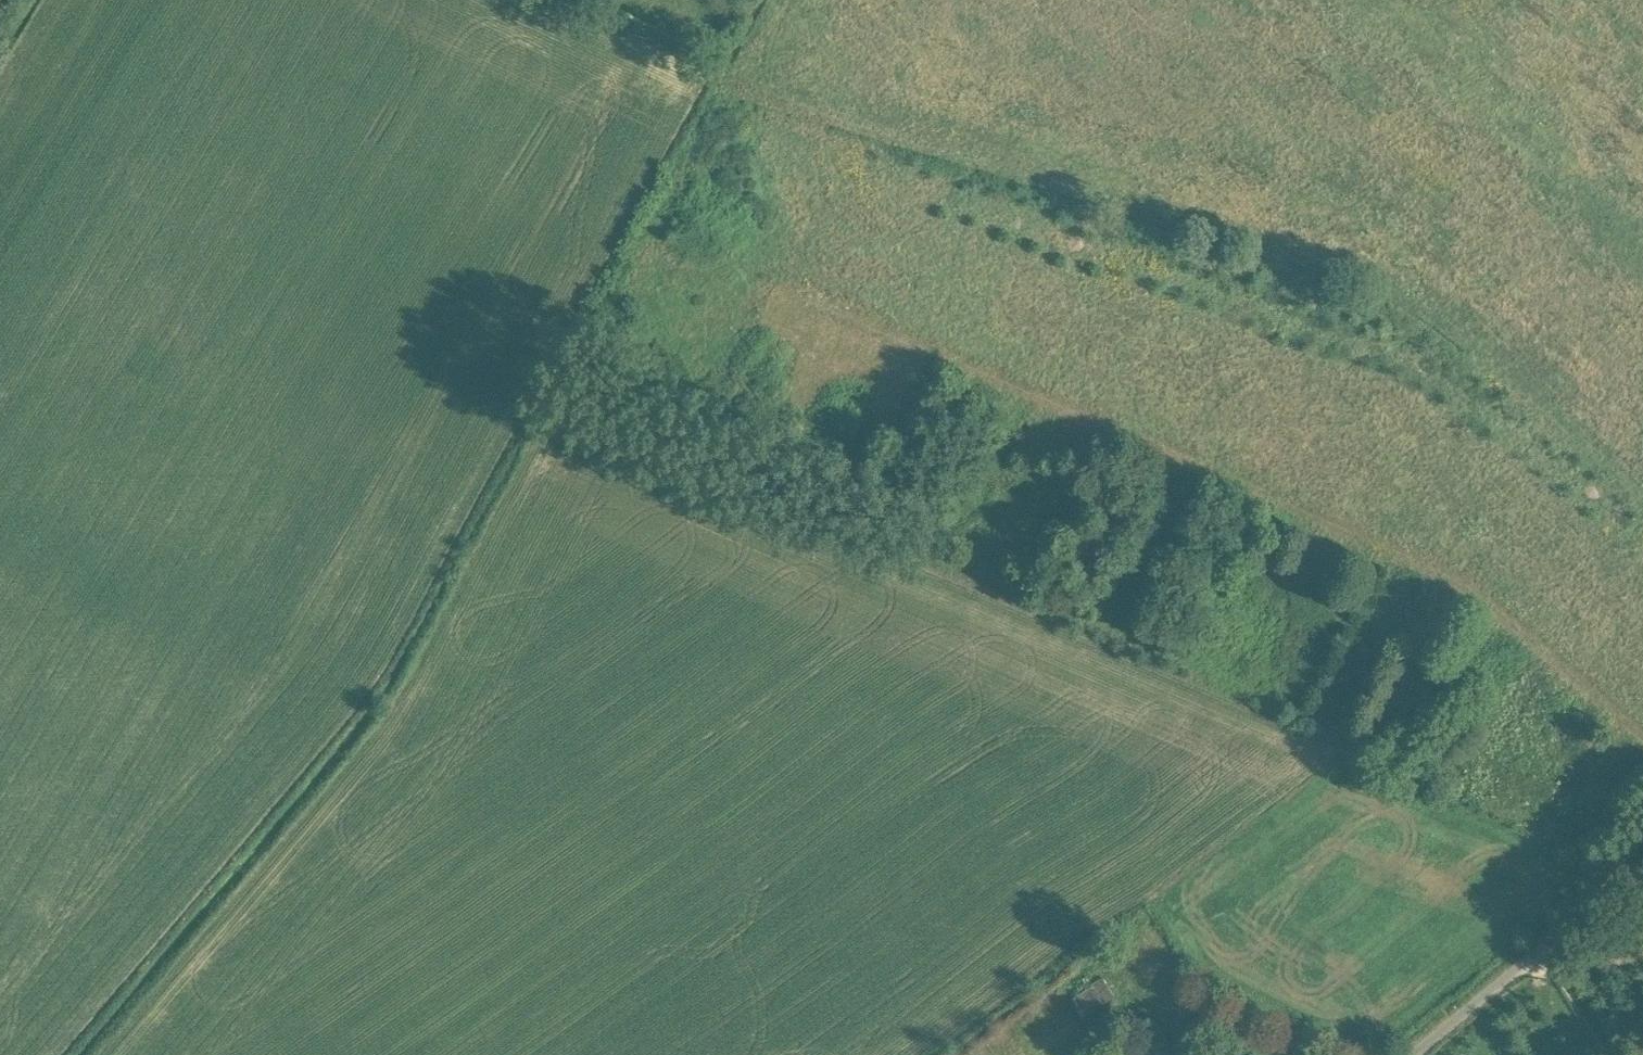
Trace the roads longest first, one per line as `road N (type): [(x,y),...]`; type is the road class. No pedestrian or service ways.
road 1 (unclassified): [(1412,1054),(1642,867)]

